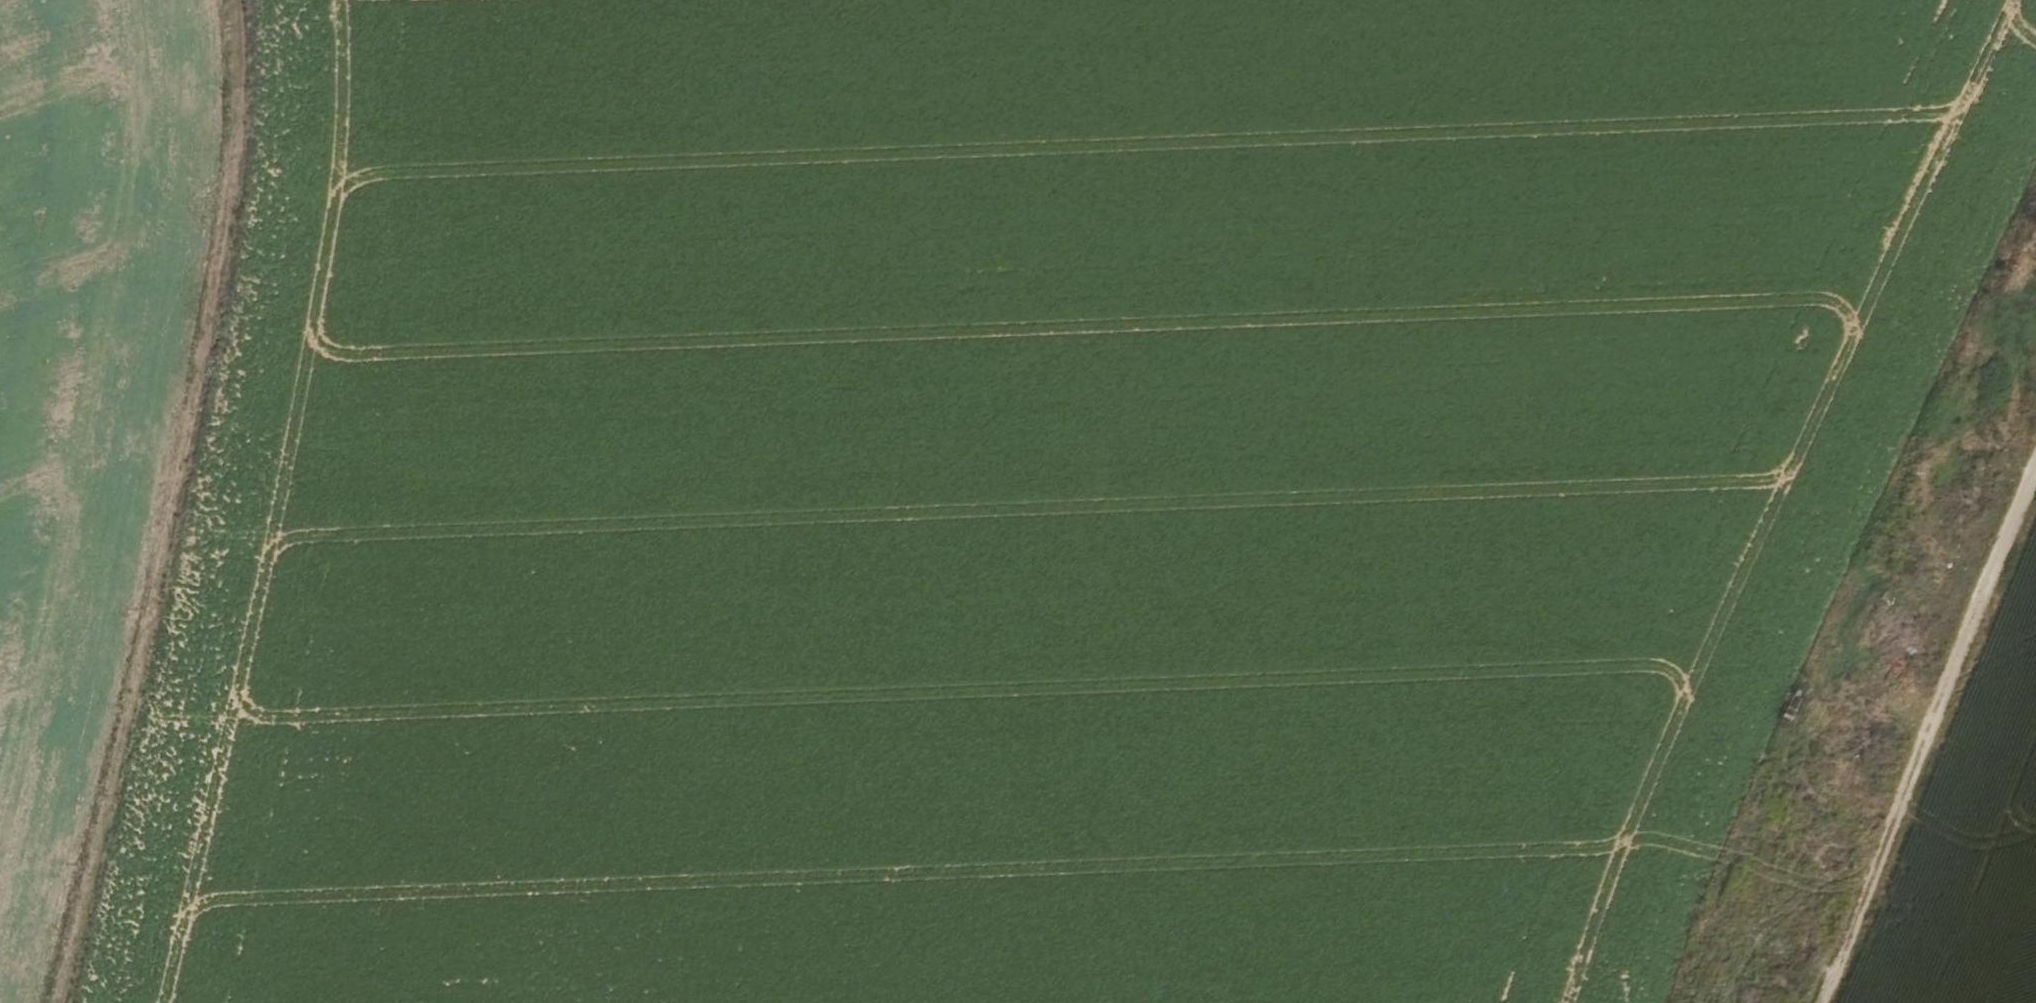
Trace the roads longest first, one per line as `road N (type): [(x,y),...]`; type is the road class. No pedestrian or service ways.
road 1 (track): [(55,1002),(207,387),(246,130),(238,0)]
road 2 (track): [(1819,1002),(1843,962),(2035,483)]

